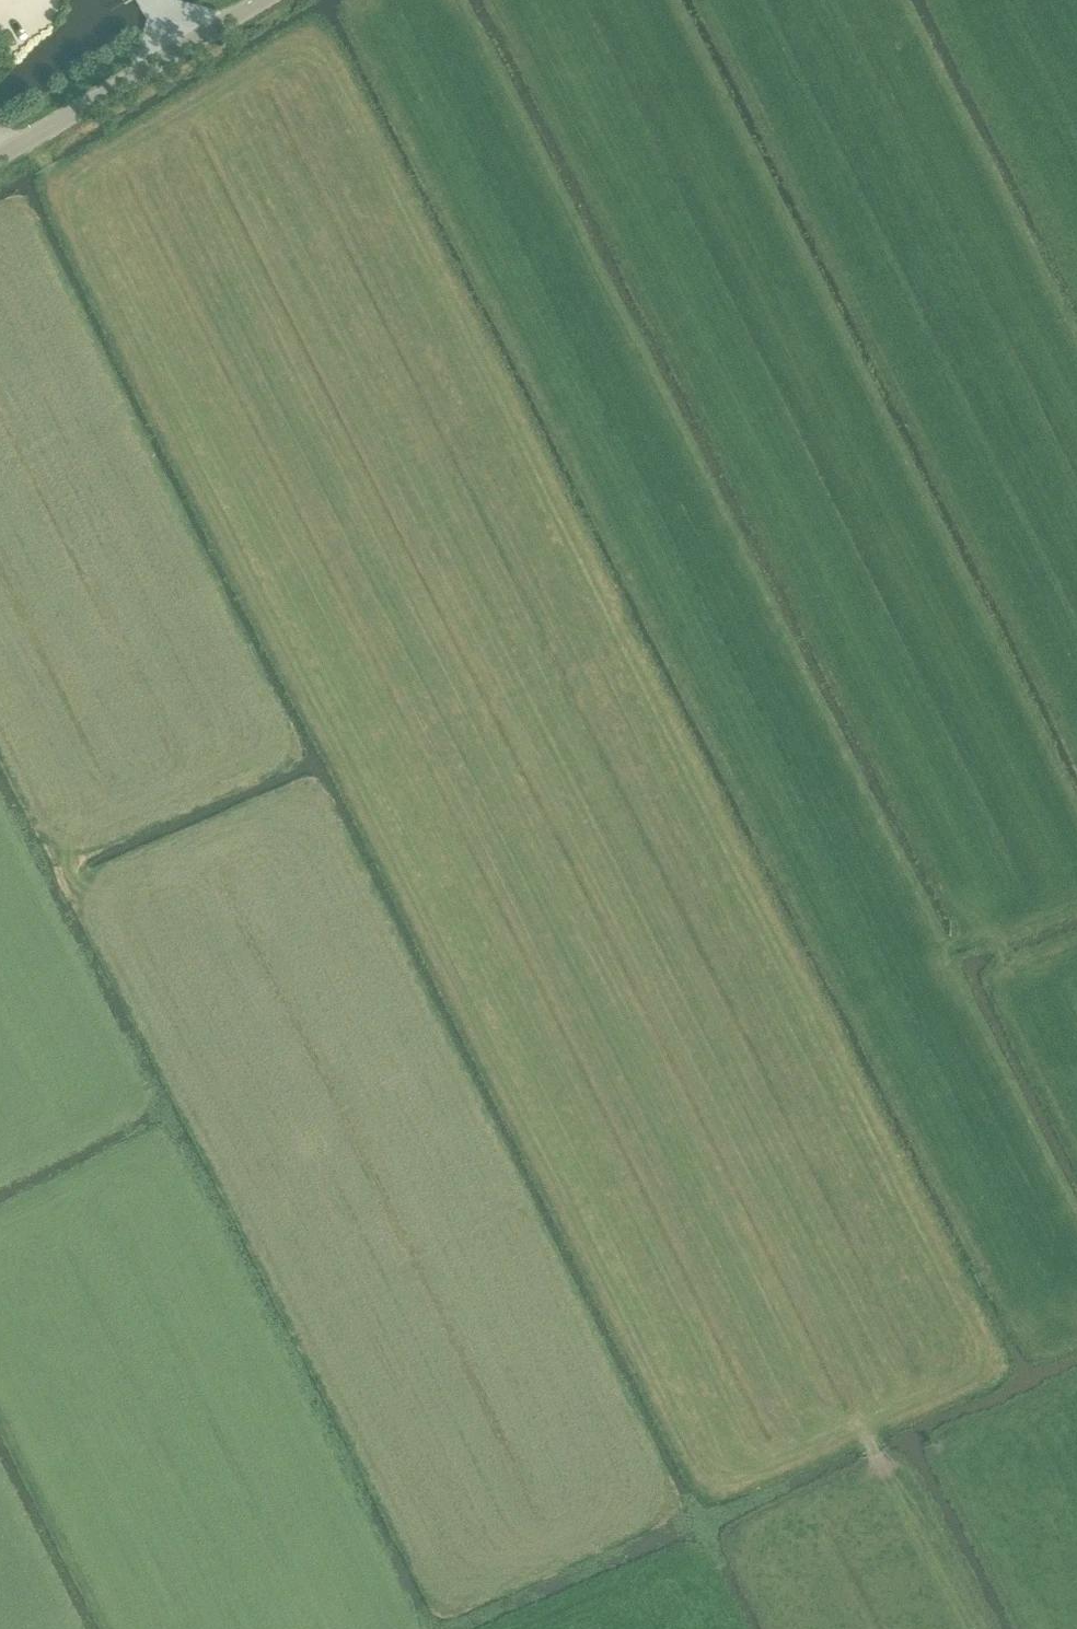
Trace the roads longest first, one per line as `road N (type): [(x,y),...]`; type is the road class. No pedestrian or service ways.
road 1 (unclassified): [(0,147),(248,0)]

